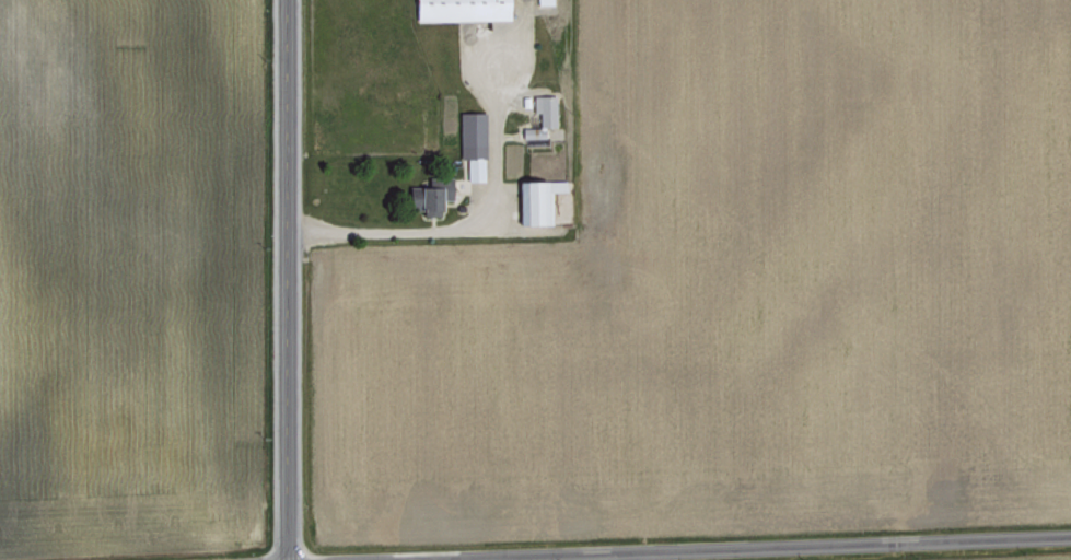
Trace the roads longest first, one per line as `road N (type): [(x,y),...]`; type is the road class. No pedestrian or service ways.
road 1 (residential): [(389,559),(1070,540)]
road 2 (primary): [(286,559),(287,0)]

